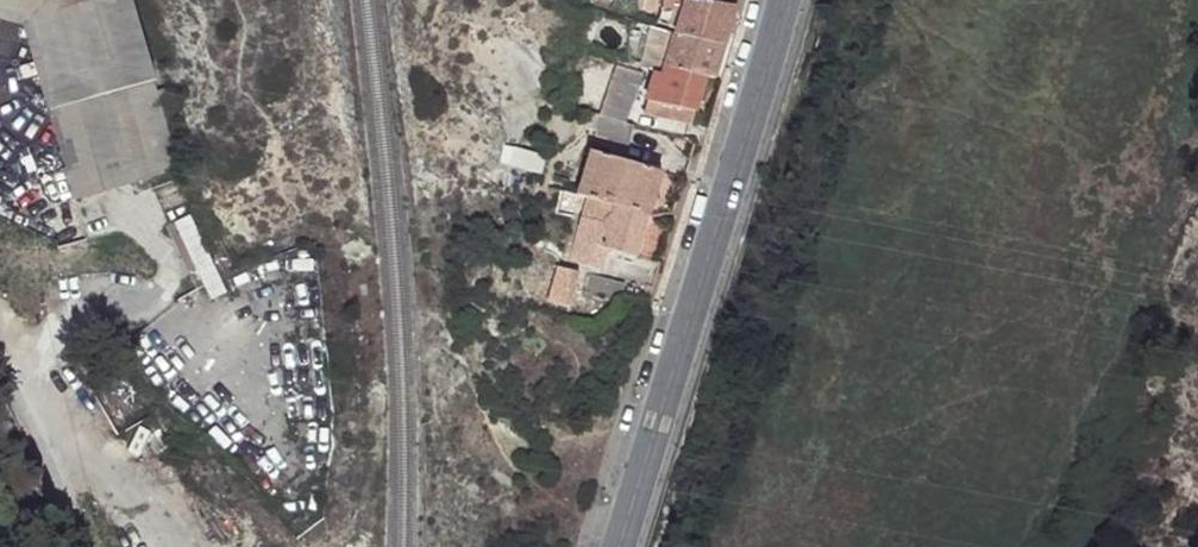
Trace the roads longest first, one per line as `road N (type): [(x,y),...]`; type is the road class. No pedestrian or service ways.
road 1 (secondary): [(782,0),(621,546)]

